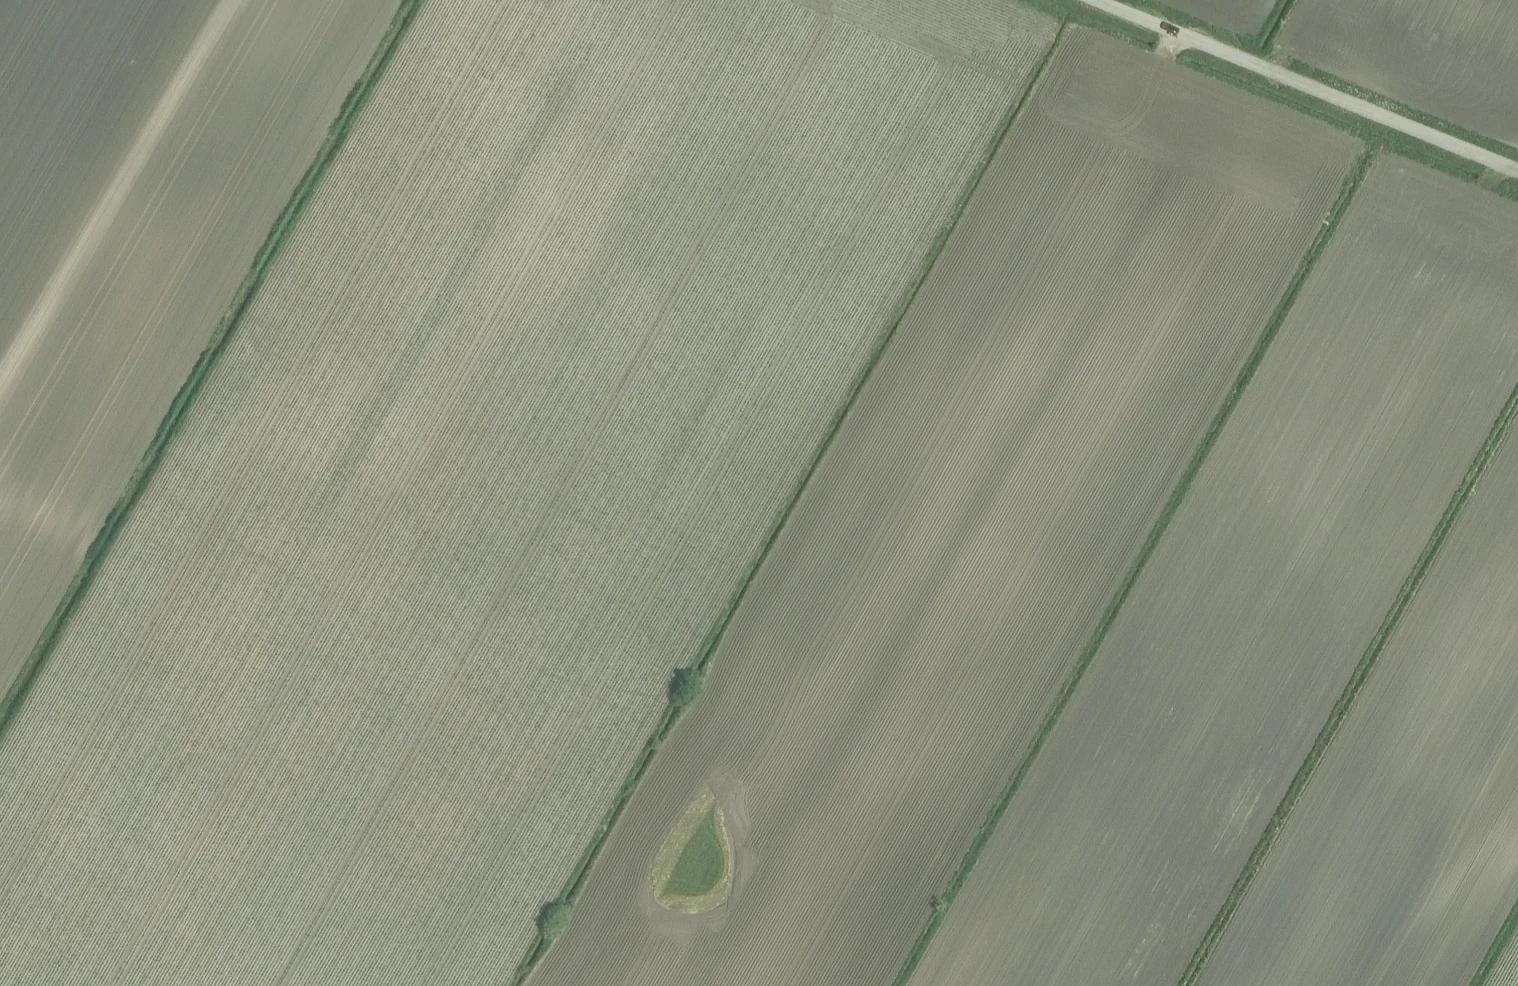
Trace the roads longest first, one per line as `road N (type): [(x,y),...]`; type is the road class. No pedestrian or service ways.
road 1 (unclassified): [(1517,172),(1093,0)]

